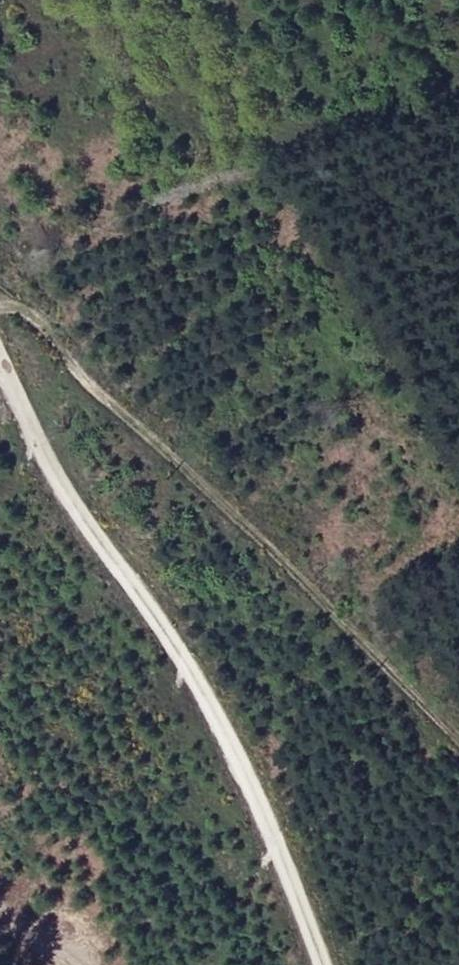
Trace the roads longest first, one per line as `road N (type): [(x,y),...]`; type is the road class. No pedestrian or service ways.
road 1 (track): [(326,964),(227,721),(37,442),(0,364)]
road 2 (track): [(458,736),(89,378),(33,310),(0,297)]

